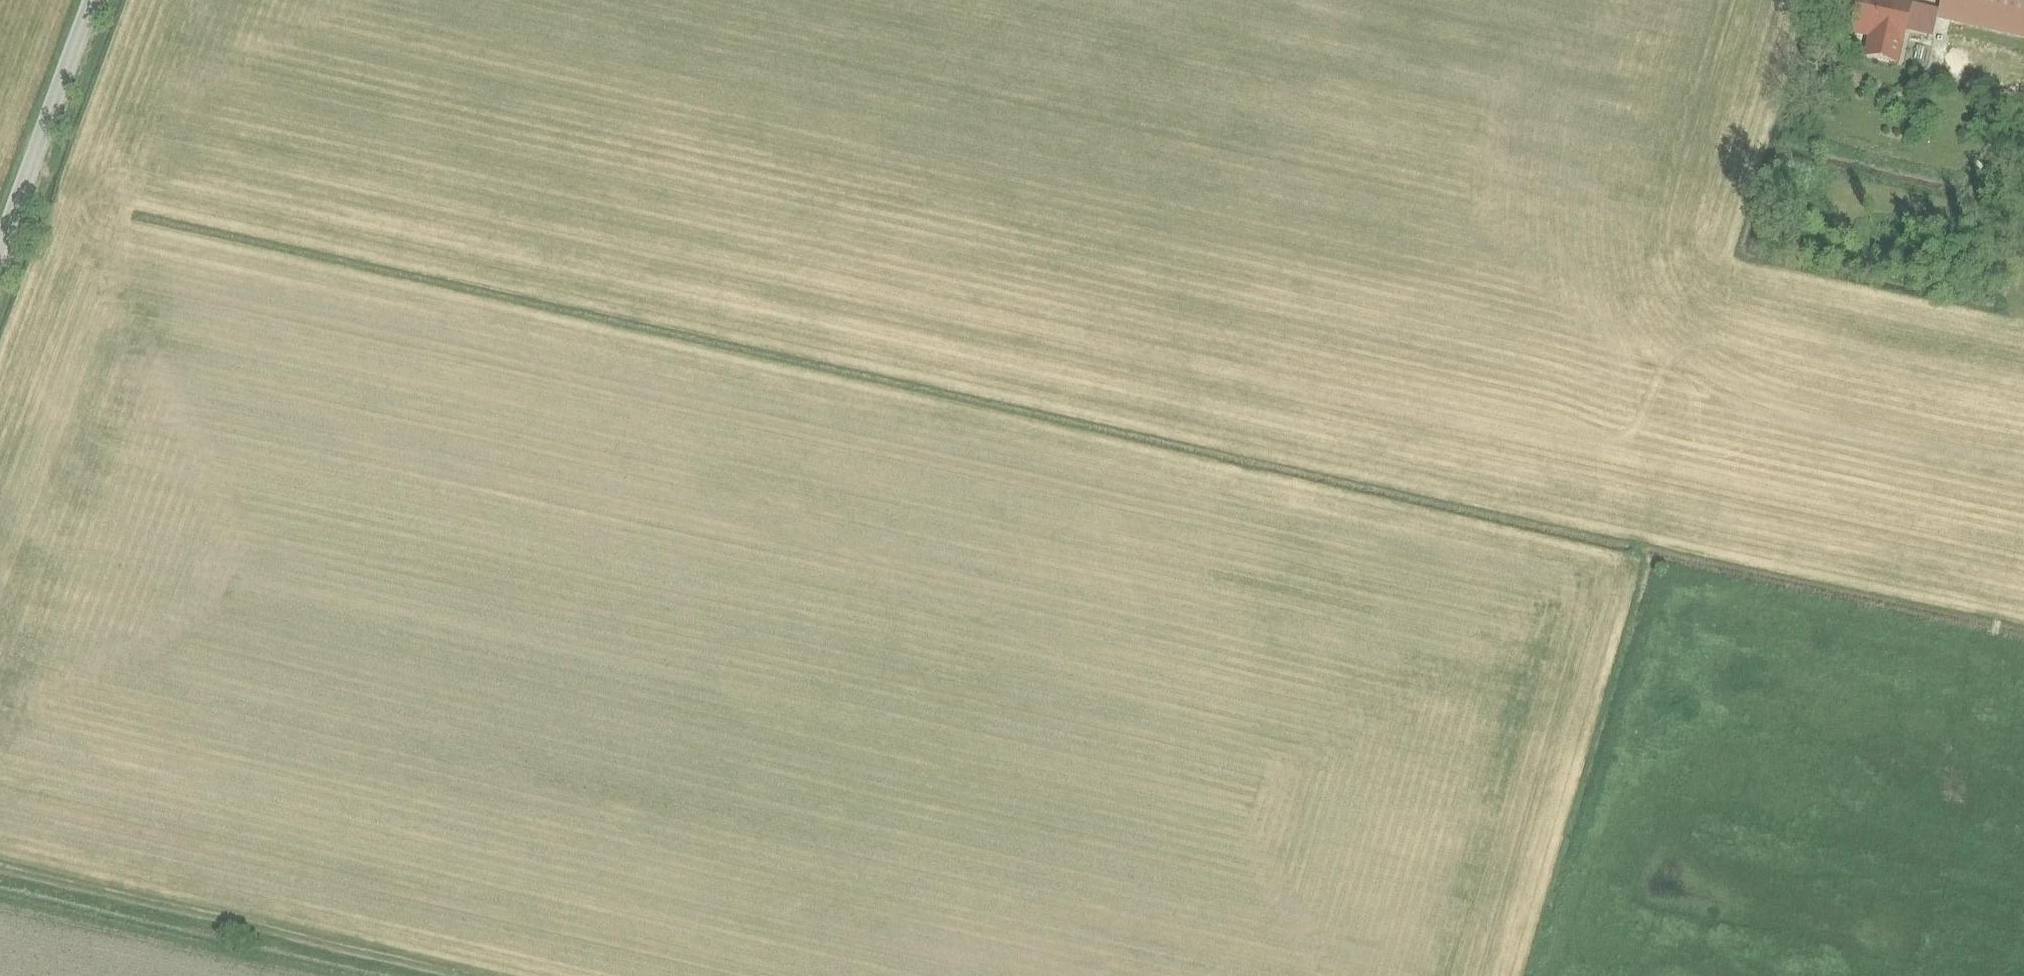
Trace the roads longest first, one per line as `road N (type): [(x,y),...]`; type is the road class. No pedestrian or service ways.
road 1 (track): [(492,975),(0,863)]
road 2 (tertiary): [(93,0),(0,248)]

